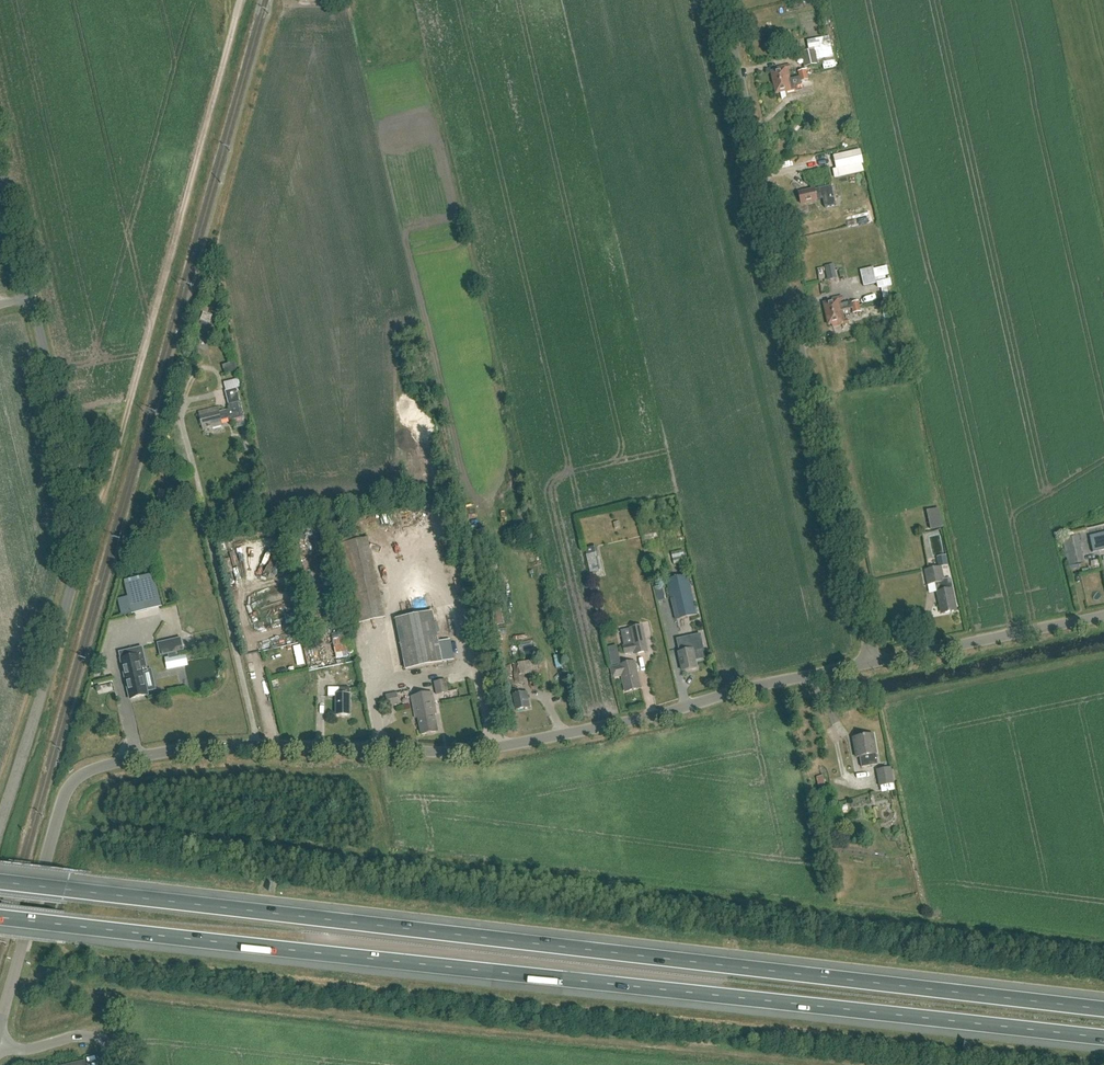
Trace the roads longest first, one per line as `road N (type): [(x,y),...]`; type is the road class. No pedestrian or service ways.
road 1 (motorway): [(1103,1009),(0,882)]
road 2 (motorway): [(0,917),(1103,1041)]
road 3 (unclassified): [(873,664),(723,0)]
road 4 (unclassified): [(258,745),(470,752),(873,664)]
road 5 (unclassified): [(0,825),(80,546),(80,502),(31,297)]
road 6 (track): [(80,502),(100,499),(108,476),(241,0)]
road 7 (unclassified): [(0,1022),(76,779),(149,756),(258,745)]
road 8 (residential): [(258,745),(182,424)]
road 9 (unclassified): [(873,664),(1103,617)]
road 10 (unclassified): [(31,297),(0,164)]
road 11 (unclassified): [(123,1064),(112,1048),(90,1036),(0,1046)]

